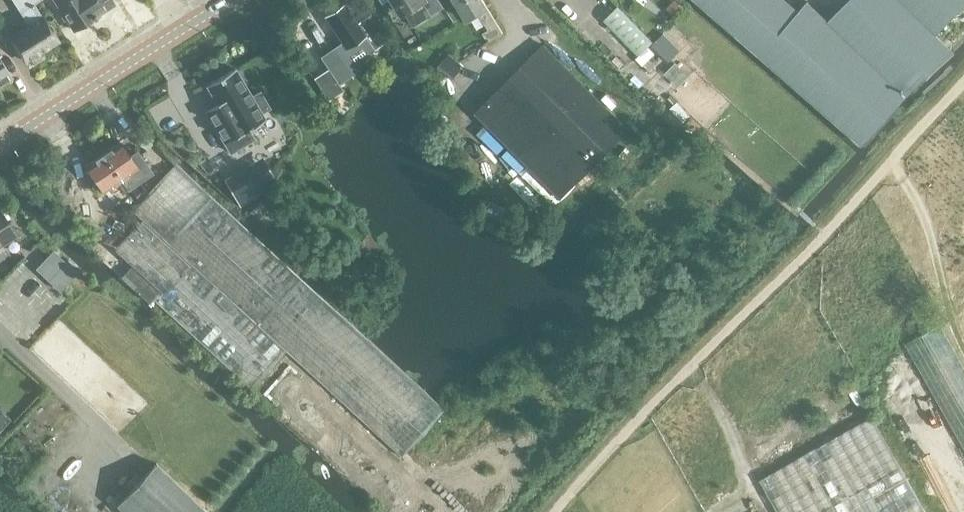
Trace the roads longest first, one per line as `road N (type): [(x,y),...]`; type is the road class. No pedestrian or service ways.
road 1 (tertiary): [(0,143),(232,0)]
road 2 (track): [(963,353),(950,329),(925,205),(888,163)]
road 3 (track): [(689,365),(727,421),(769,511)]

